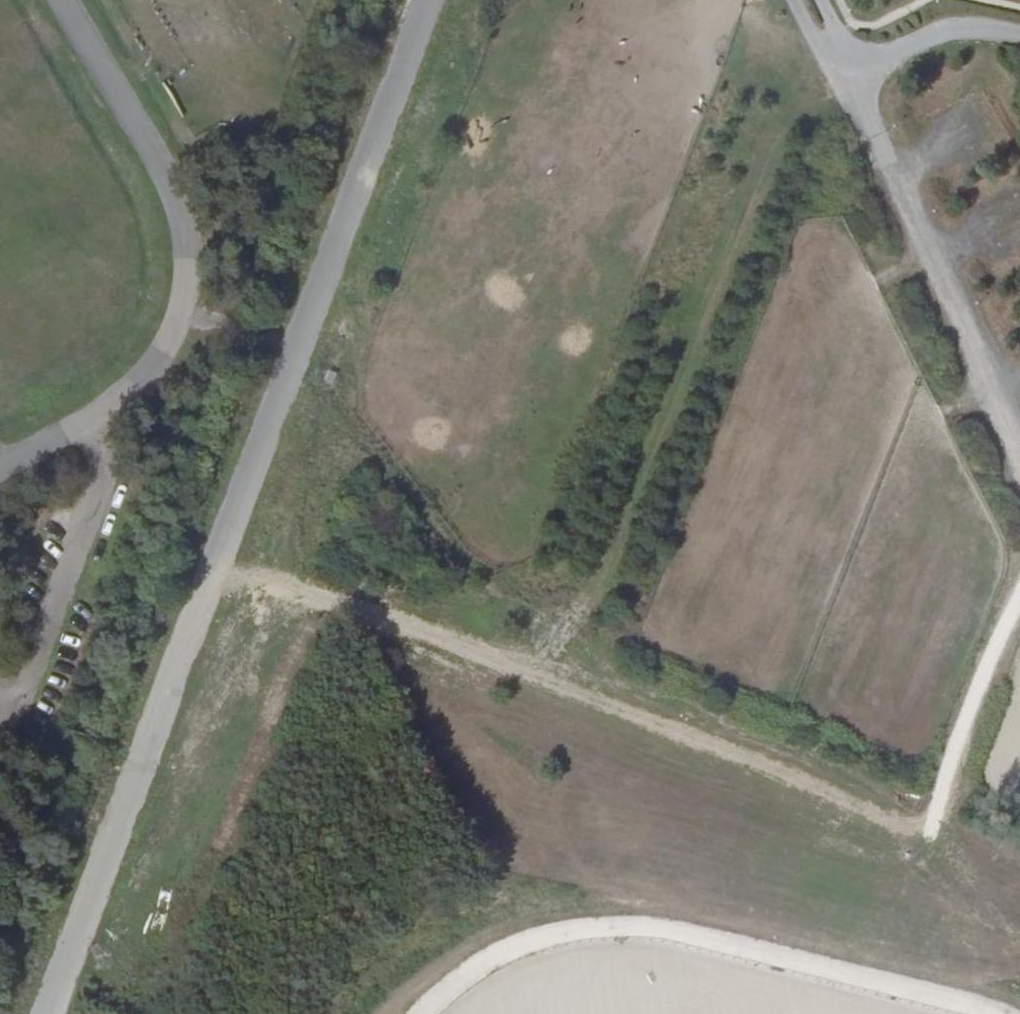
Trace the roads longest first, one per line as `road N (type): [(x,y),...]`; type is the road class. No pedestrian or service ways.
road 1 (track): [(1019,476),(834,68)]

